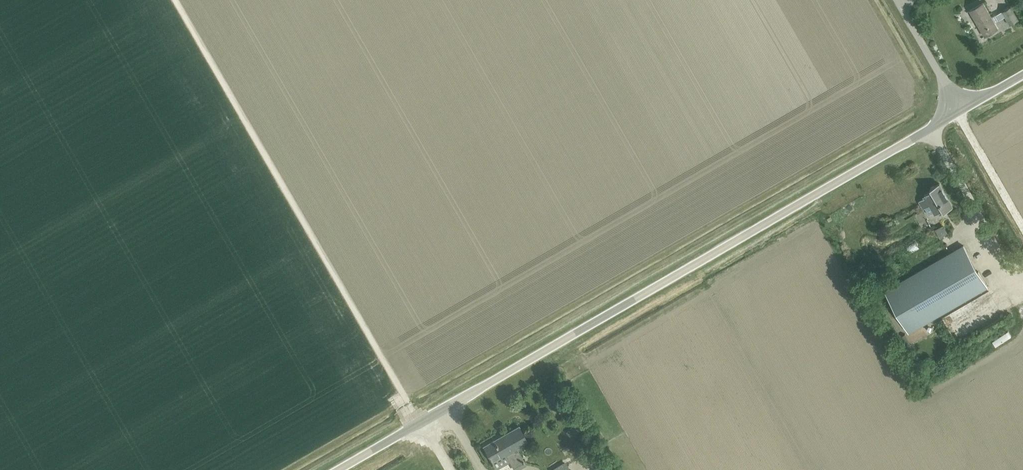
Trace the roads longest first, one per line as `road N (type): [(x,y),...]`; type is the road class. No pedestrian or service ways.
road 1 (unclassified): [(341,469),(960,110)]
road 2 (unclassified): [(960,110),(895,0)]

